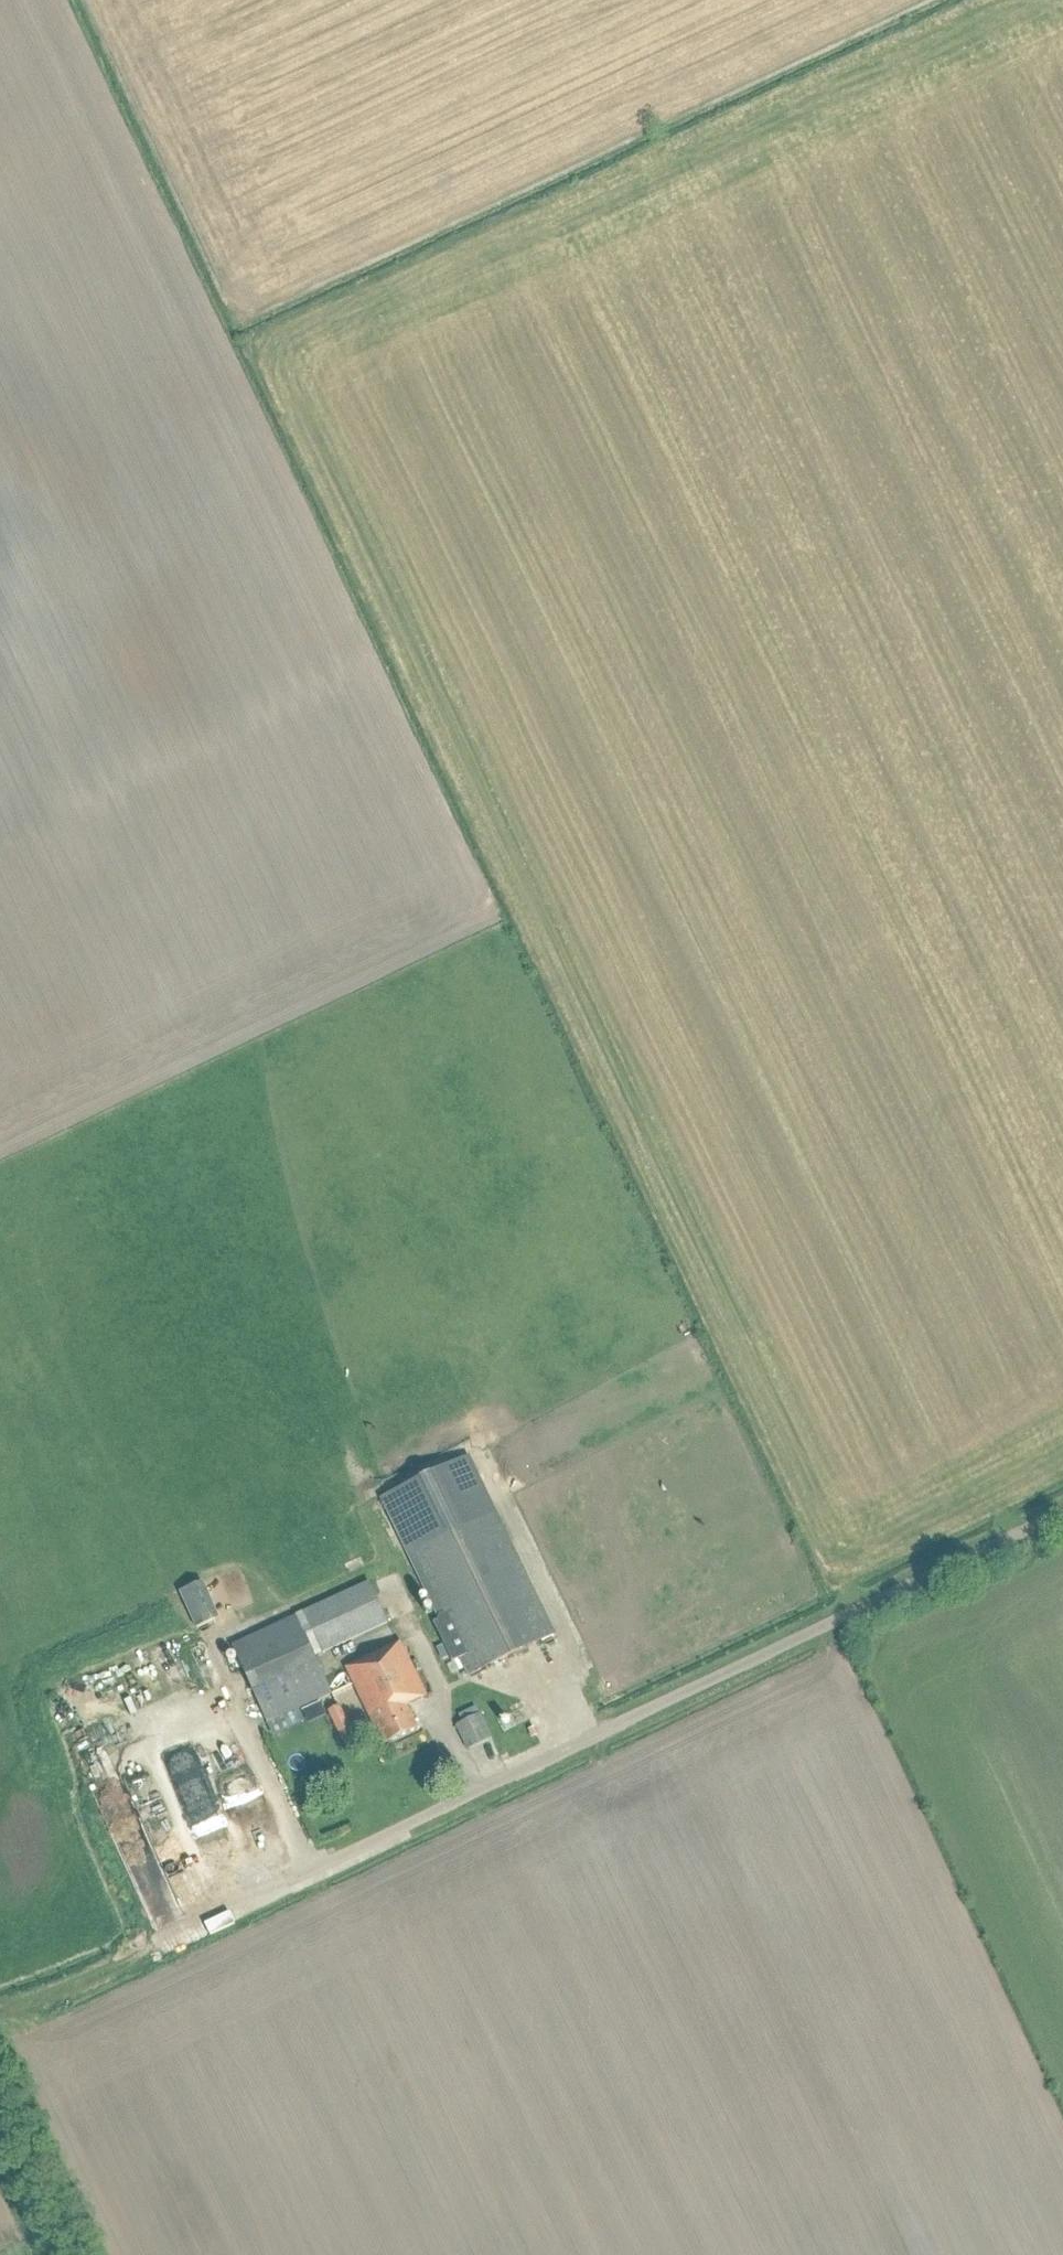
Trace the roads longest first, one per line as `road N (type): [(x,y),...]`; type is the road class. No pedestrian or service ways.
road 1 (unclassified): [(1062,1512),(208,1923)]
road 2 (track): [(208,1923),(0,2011)]

